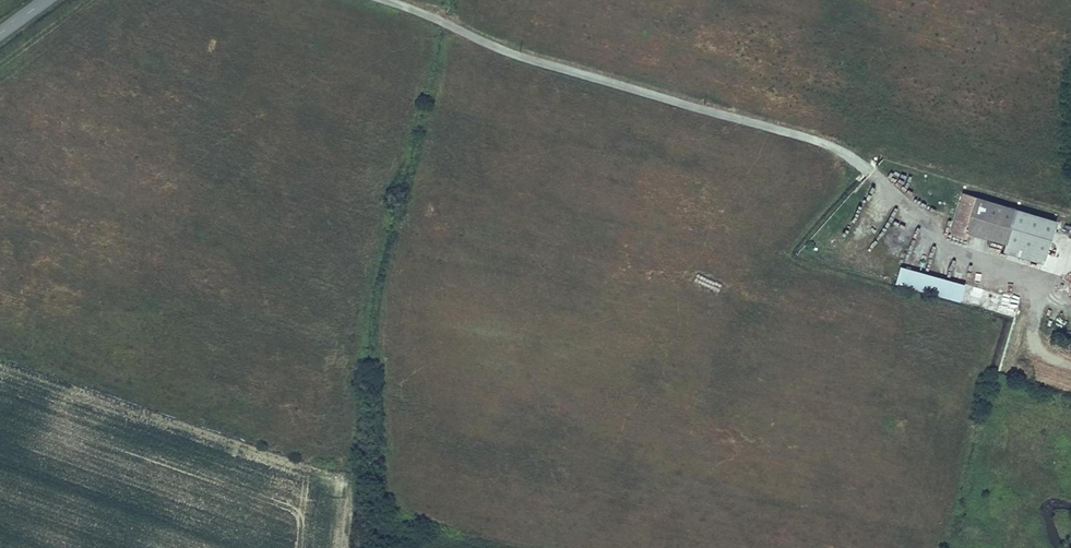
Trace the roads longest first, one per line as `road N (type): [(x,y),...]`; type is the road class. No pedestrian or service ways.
road 1 (track): [(395,0),(511,50),(842,147),(941,244),(1044,279)]

